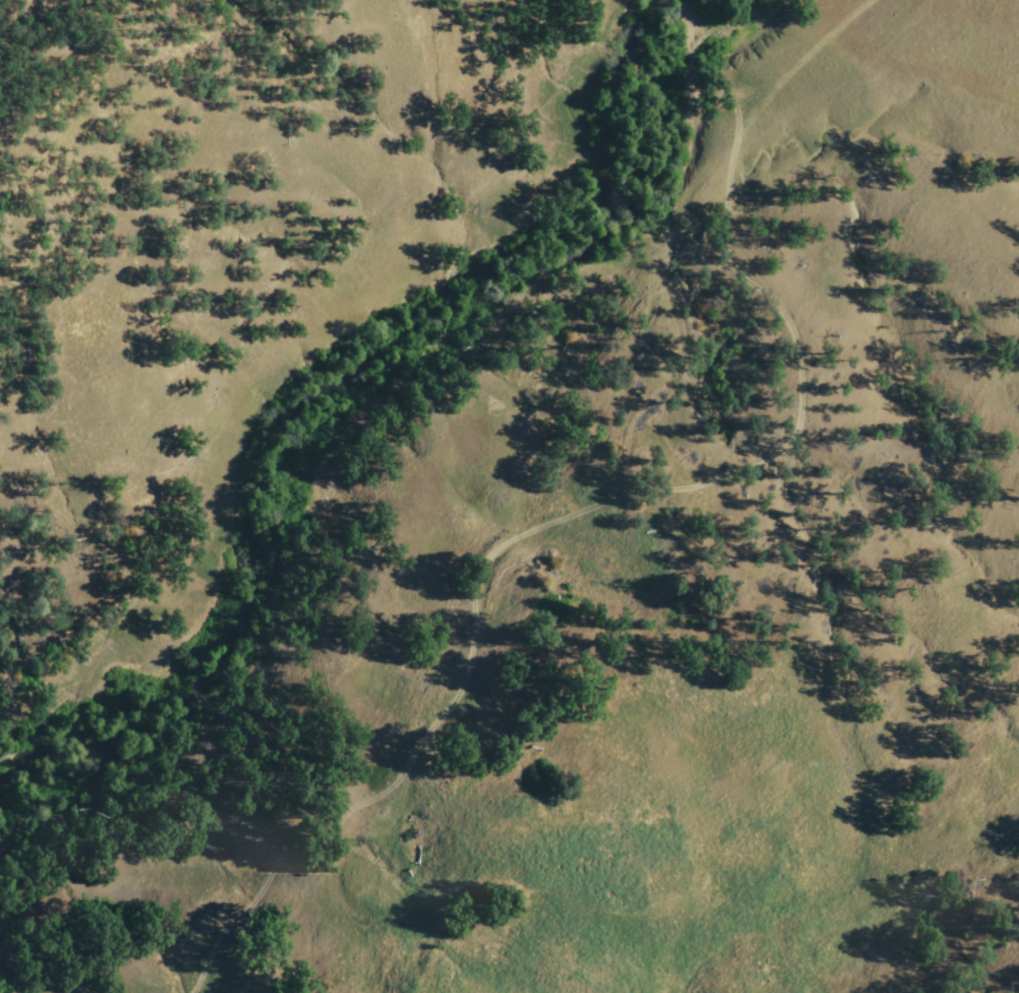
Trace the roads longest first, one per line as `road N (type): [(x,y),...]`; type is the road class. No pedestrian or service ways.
road 1 (track): [(197,992),(216,949),(269,888),(298,823),(314,812),(393,799),(415,750),(468,681),(489,560),(577,509),(618,464),(640,414),(691,341),(669,267),(720,246),(737,215),(735,171),(758,116),(873,0)]

